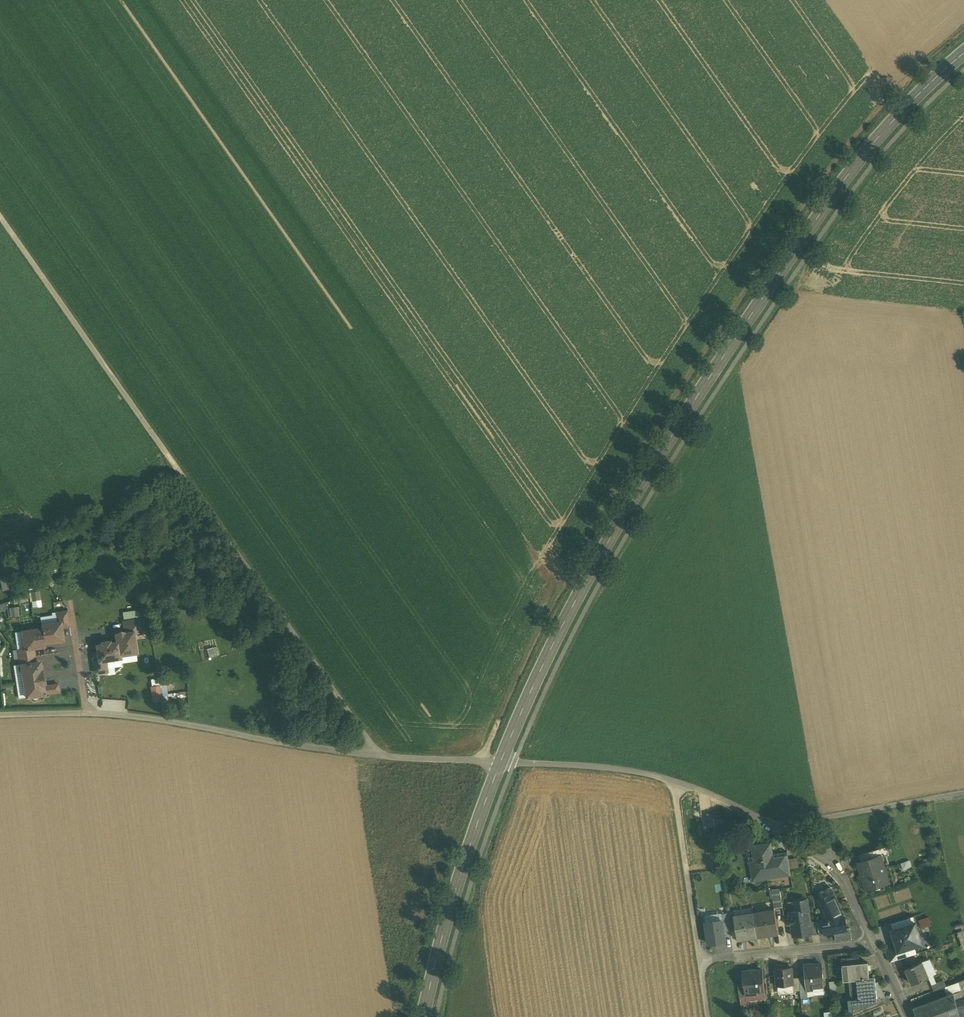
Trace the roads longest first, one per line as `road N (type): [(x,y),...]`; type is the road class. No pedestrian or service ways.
road 1 (tertiary): [(963,49),(872,140),(819,210),(603,545),(499,760),(423,1016)]
road 2 (track): [(478,759),(556,593),(688,374),(846,142),(963,24)]
road 3 (track): [(499,760),(375,755),(87,712),(0,714)]
road 4 (track): [(375,755),(171,464)]
road 5 (track): [(171,464),(0,214)]
road 6 (track): [(674,781),(707,1016)]
road 7 (residential): [(873,943),(843,876),(715,796)]
road 8 (track): [(499,760),(646,773),(715,796)]
road 9 (track): [(963,794),(770,827)]
road 10 (track): [(0,547),(171,464)]
road 11 (residential): [(873,943),(732,958)]

